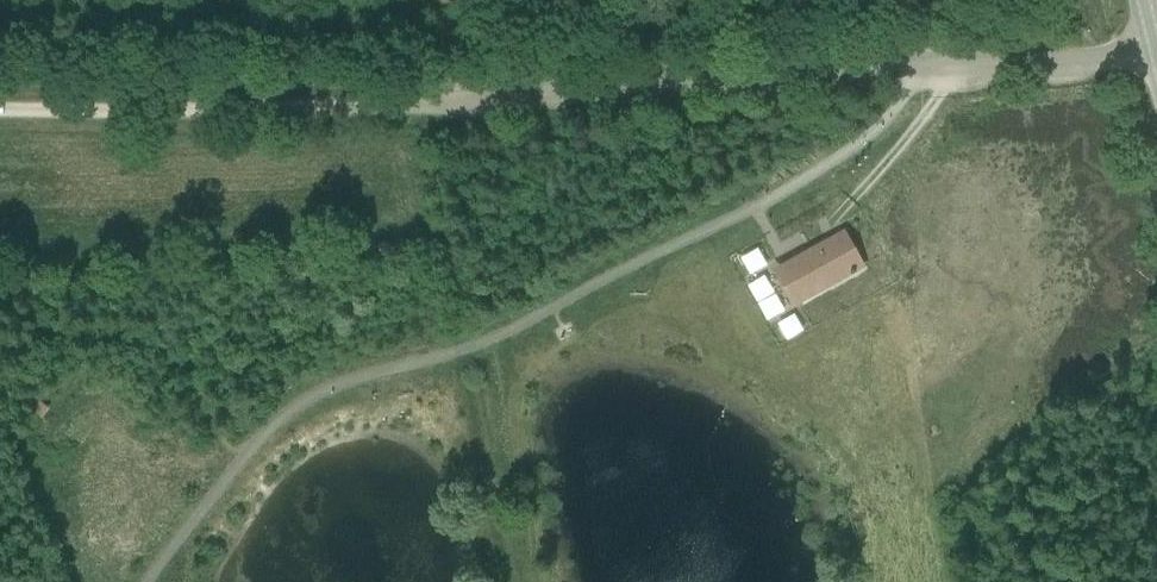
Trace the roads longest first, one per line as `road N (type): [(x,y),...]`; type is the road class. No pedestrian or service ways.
road 1 (track): [(149,581),(277,424),(321,396),(490,345),(823,174),(932,70)]
road 2 (track): [(932,70),(387,108),(0,107)]
road 3 (track): [(1156,60),(932,70)]

